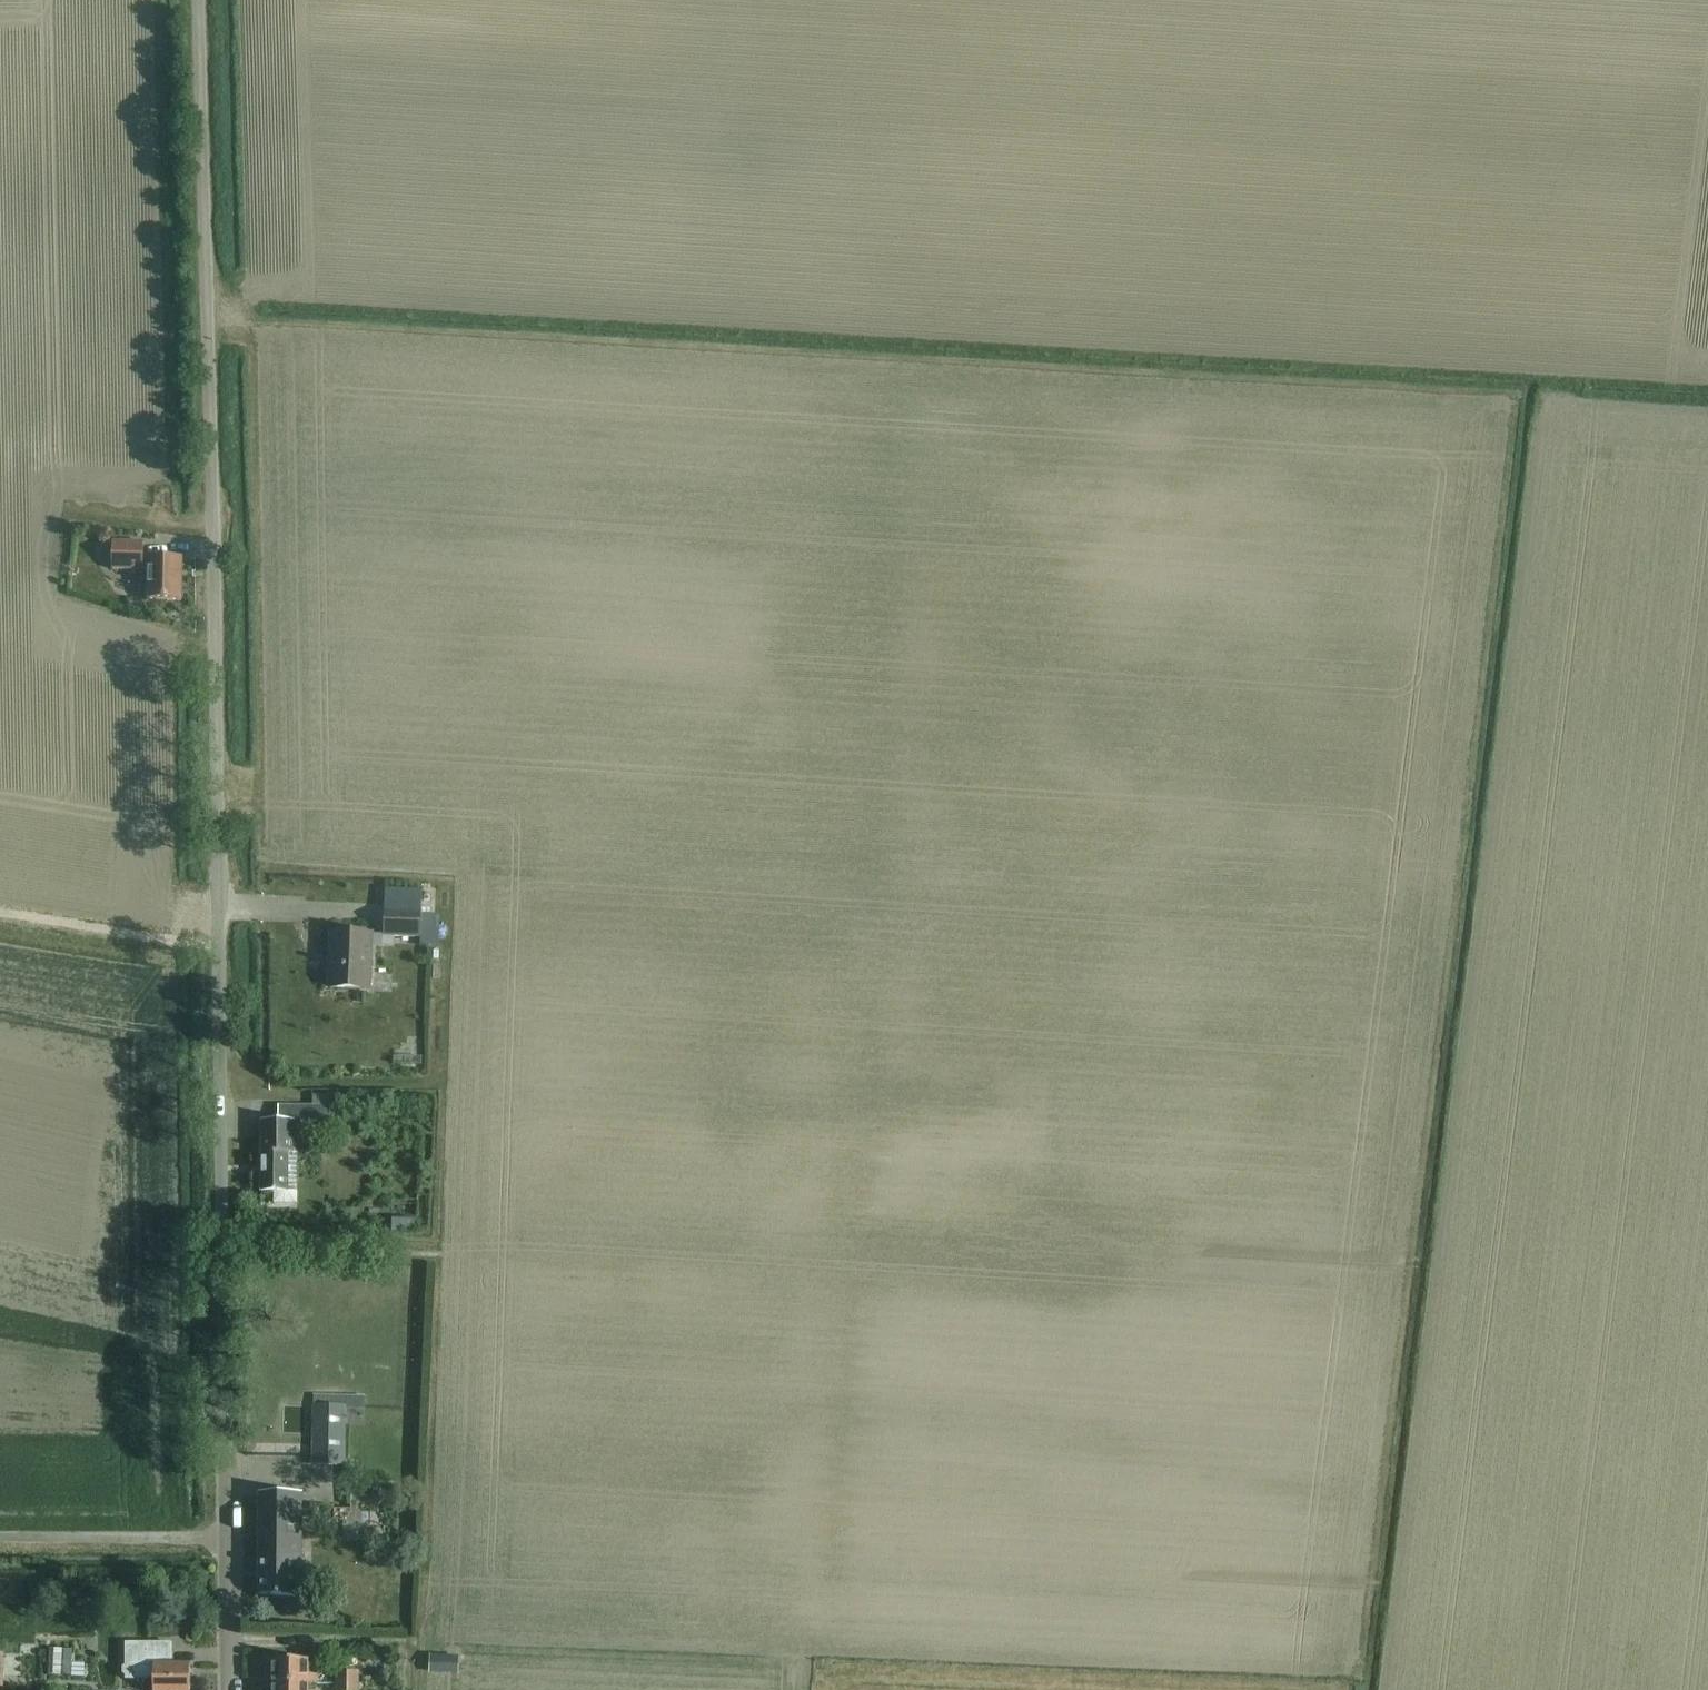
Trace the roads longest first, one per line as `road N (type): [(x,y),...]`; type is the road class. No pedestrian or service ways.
road 1 (unclassified): [(226,1394),(195,0)]
road 2 (residential): [(225,1689),(226,1394)]

